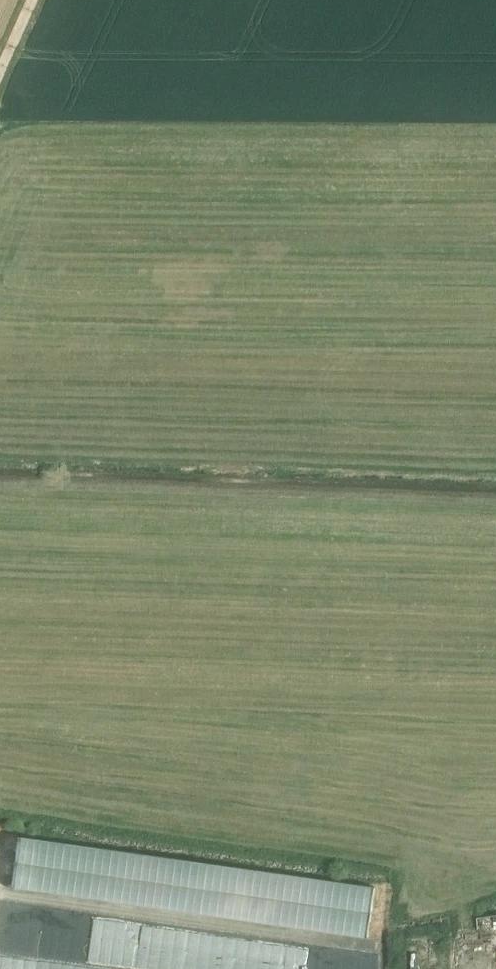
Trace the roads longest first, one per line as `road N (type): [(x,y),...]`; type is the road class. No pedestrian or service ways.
road 1 (track): [(0,479),(495,498)]

